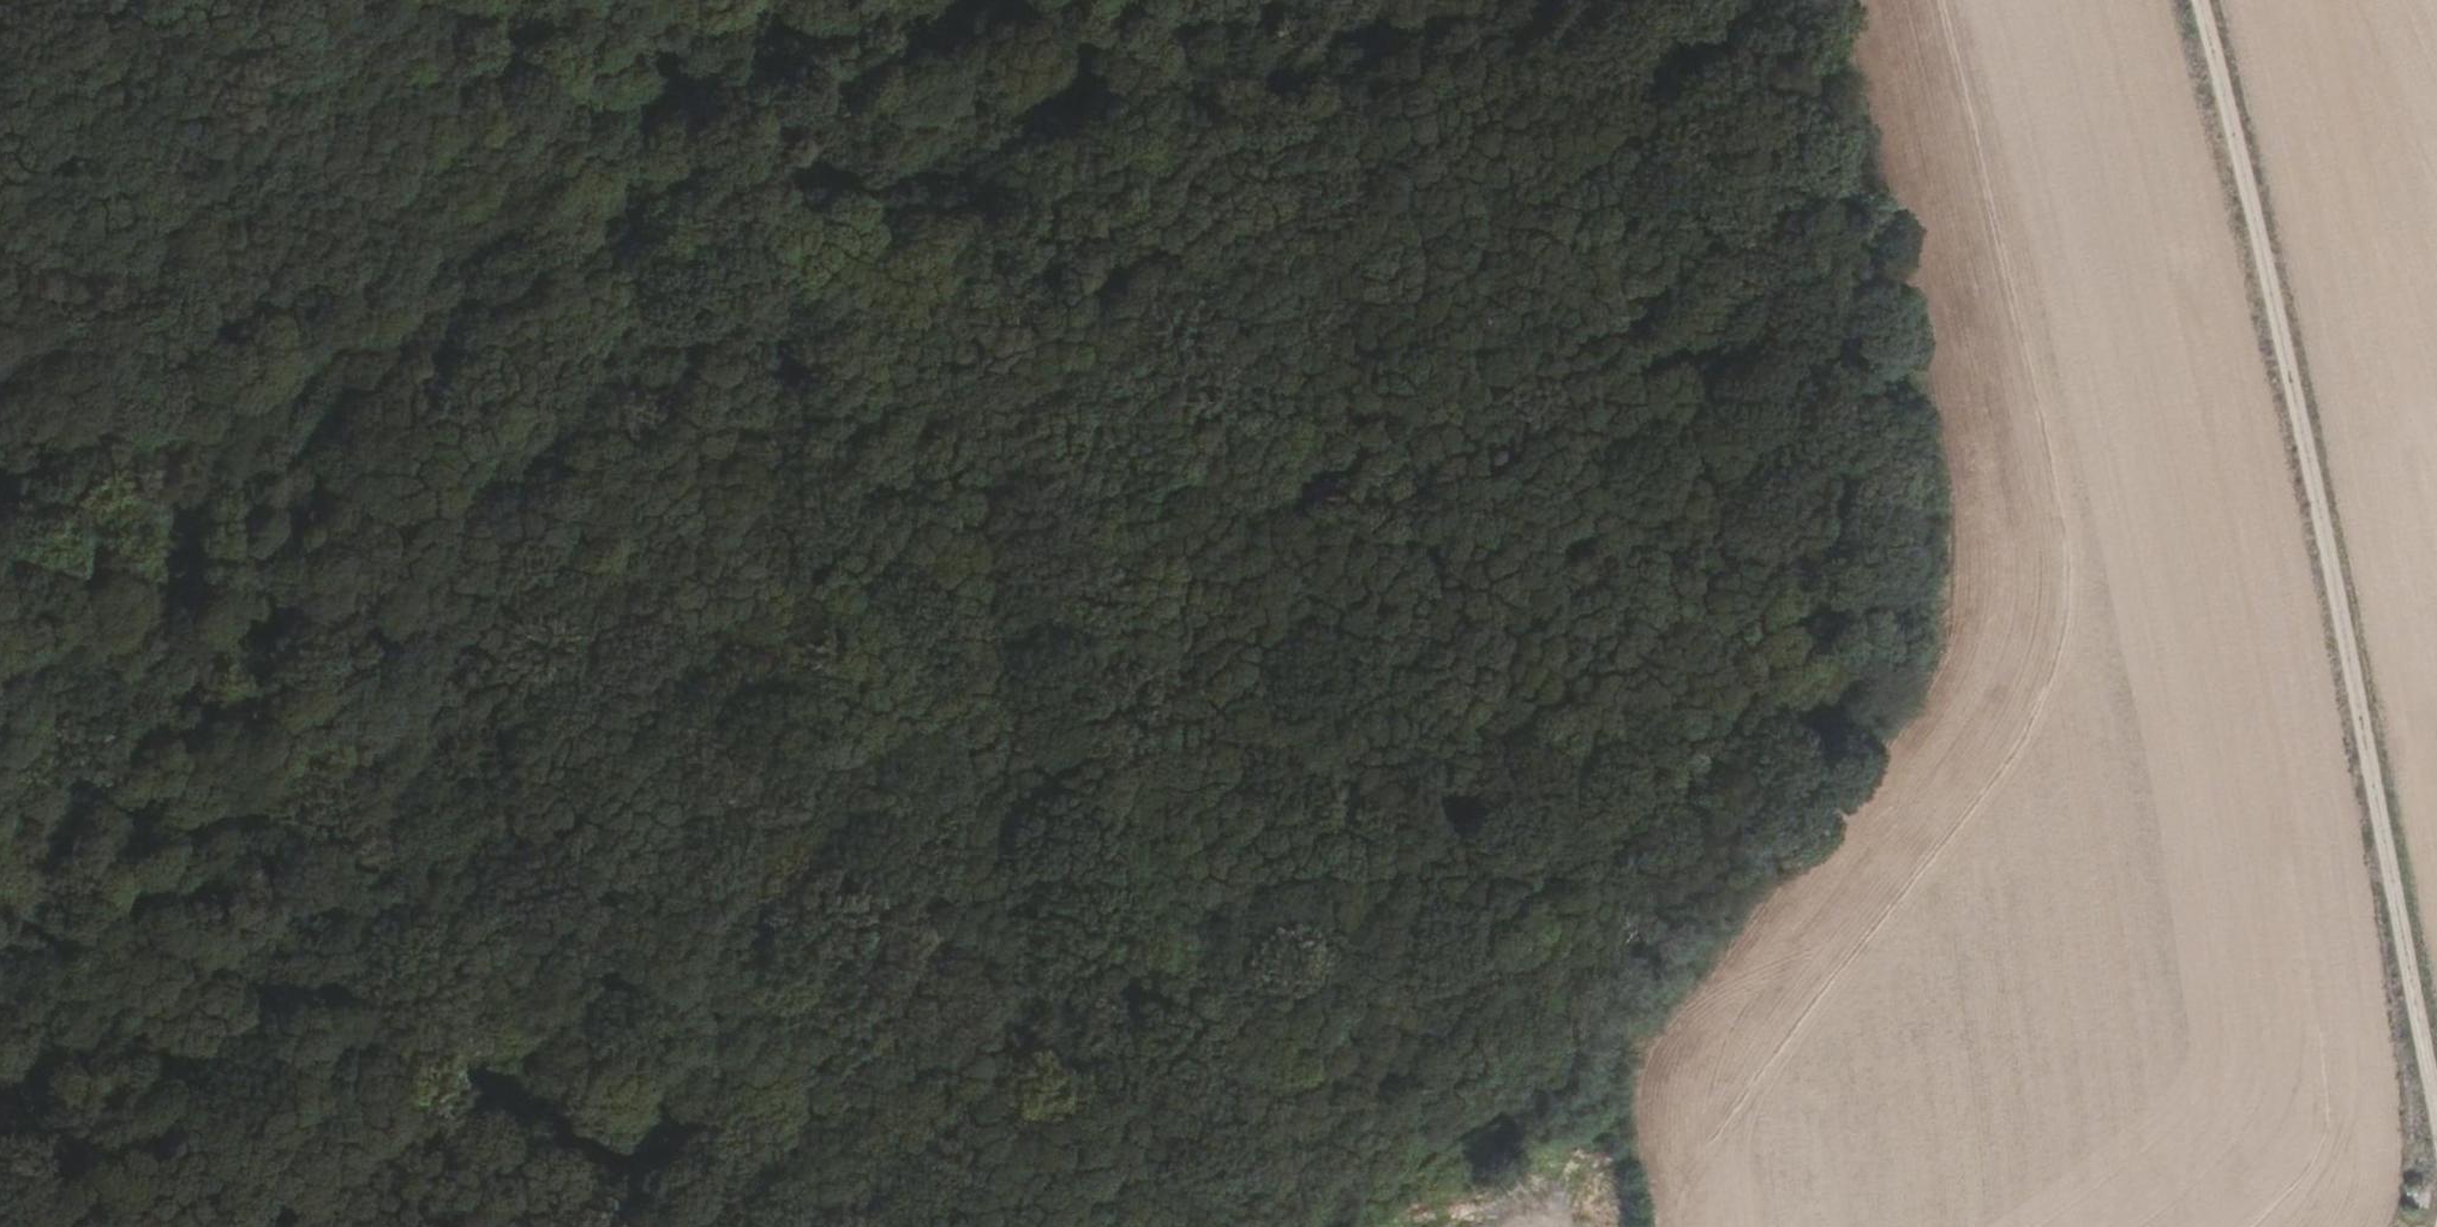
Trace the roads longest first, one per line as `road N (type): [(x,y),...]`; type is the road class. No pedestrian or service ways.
road 1 (track): [(2197,0),(2268,255),(2436,1102)]
road 2 (track): [(593,934),(826,1226)]

